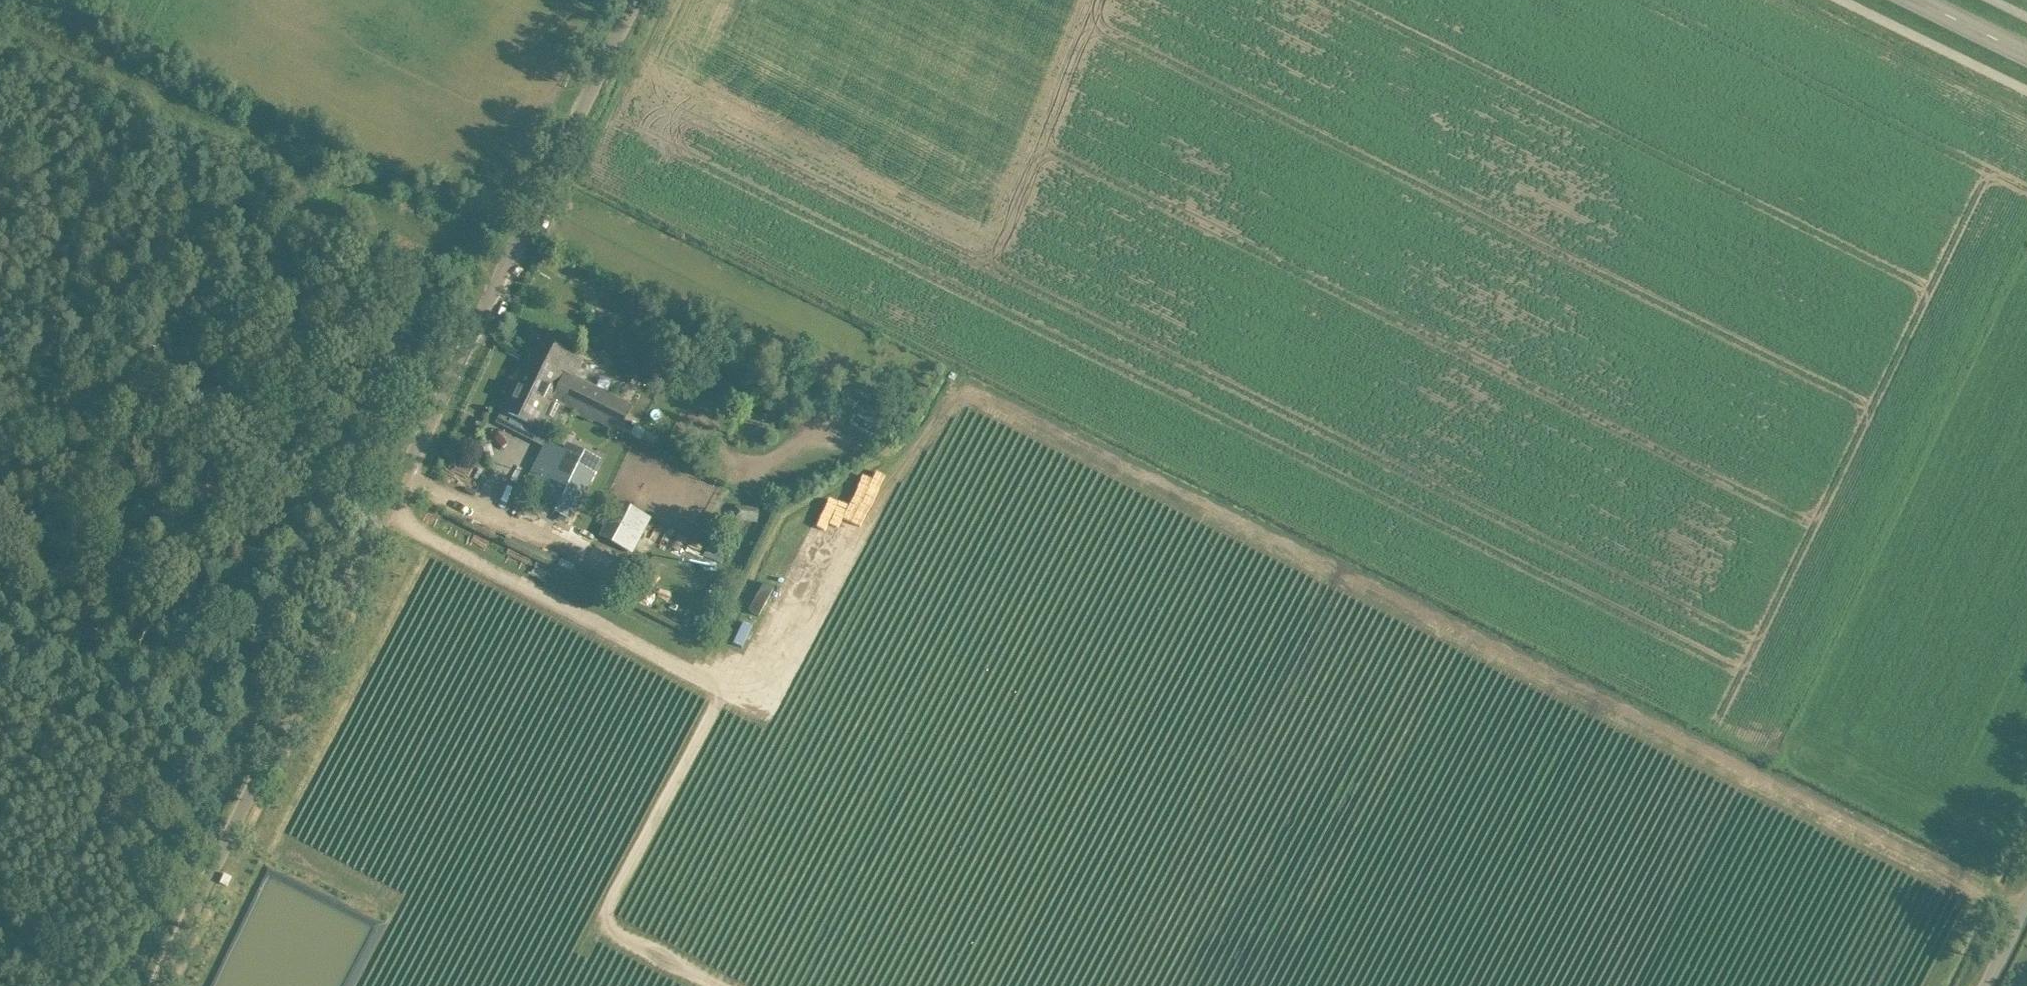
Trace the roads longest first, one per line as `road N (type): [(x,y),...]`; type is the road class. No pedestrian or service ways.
road 1 (unclassified): [(158,985),(367,573),(637,0)]
road 2 (track): [(505,271),(0,18)]

